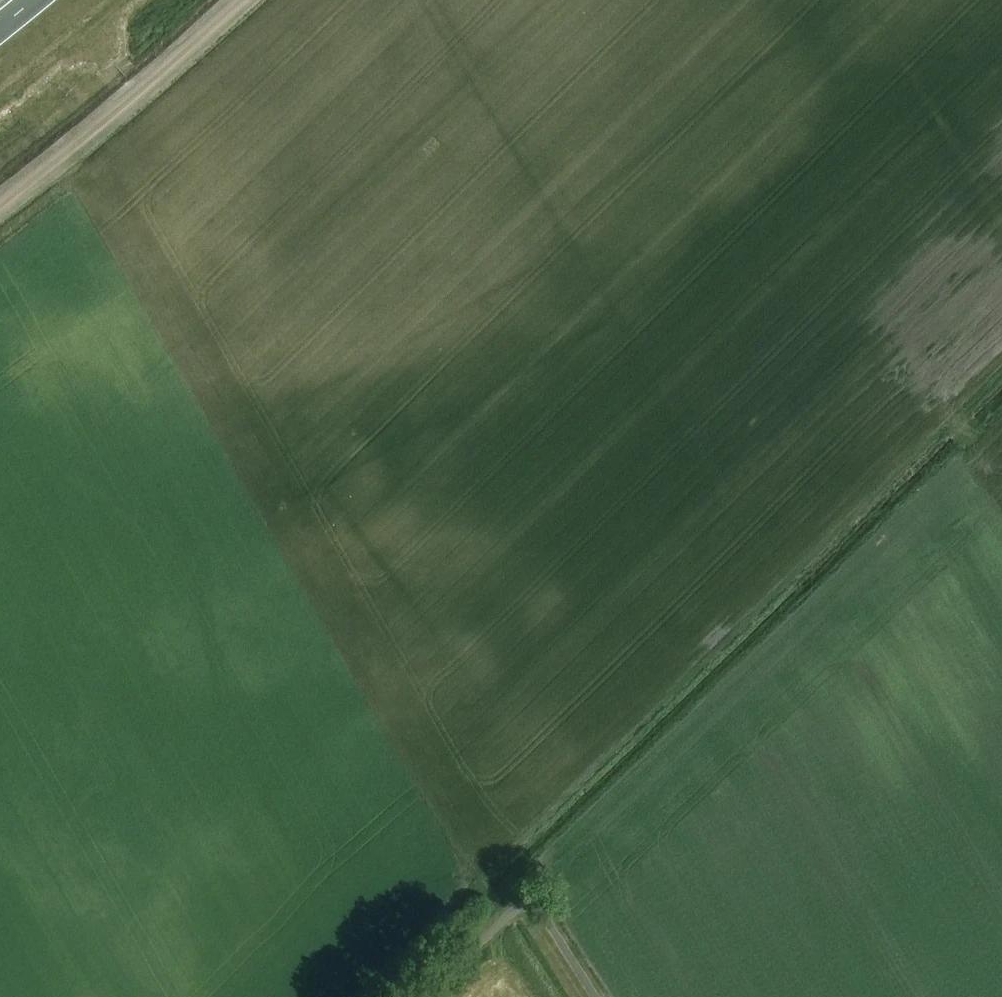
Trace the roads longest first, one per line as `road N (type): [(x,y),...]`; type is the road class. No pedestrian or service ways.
road 1 (track): [(239,0),(0,202)]

